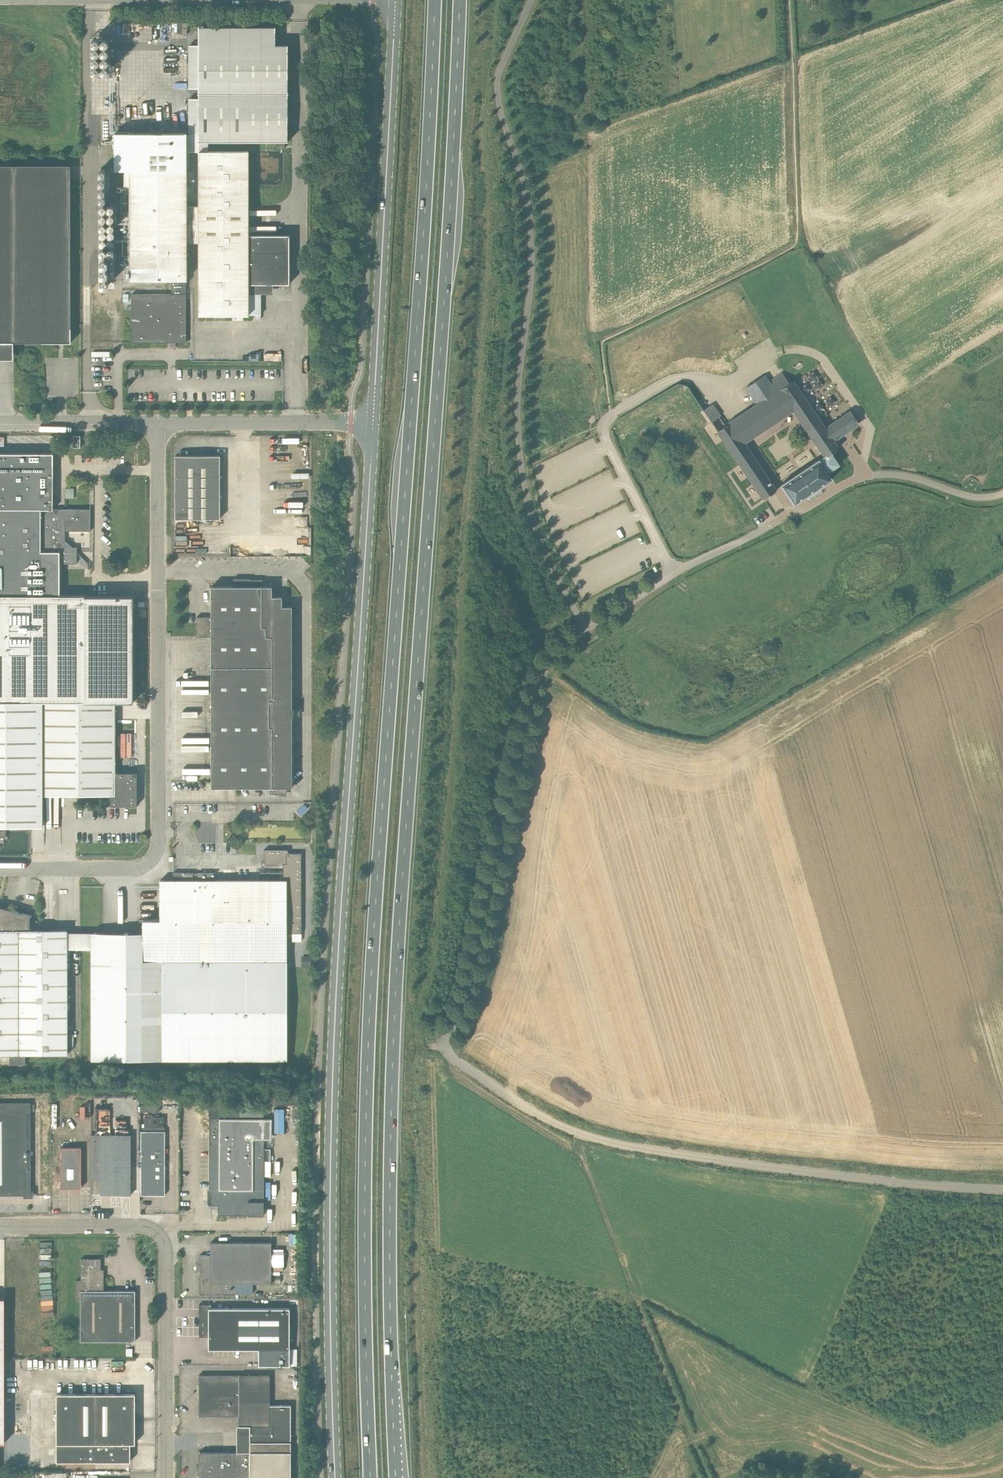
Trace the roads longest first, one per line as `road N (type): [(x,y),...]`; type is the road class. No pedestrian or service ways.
road 1 (trunk): [(435,0),(371,975),(365,1256),(371,1477)]
road 2 (trunk): [(397,1477),(390,1256),(397,977),(460,0)]
road 3 (unclassified): [(336,1477),(330,1147),(374,423)]
road 4 (unclassified): [(1002,1190),(625,1146),(555,1124),(448,1054),(535,690),(586,628)]
road 5 (unclassified): [(532,0),(497,84),(531,241),(520,449),(545,552),(586,628)]
road 6 (unclassified): [(159,423),(157,852),(137,868),(0,869)]
road 7 (unclassified): [(374,423),(397,0)]
road 8 (unclassified): [(167,1477),(167,1261),(158,1232),(0,1226)]
road 9 (track): [(706,1477),(581,1155)]
road 10 (unclassified): [(159,423),(374,423)]
road 11 (unclassified): [(0,422),(159,423)]

